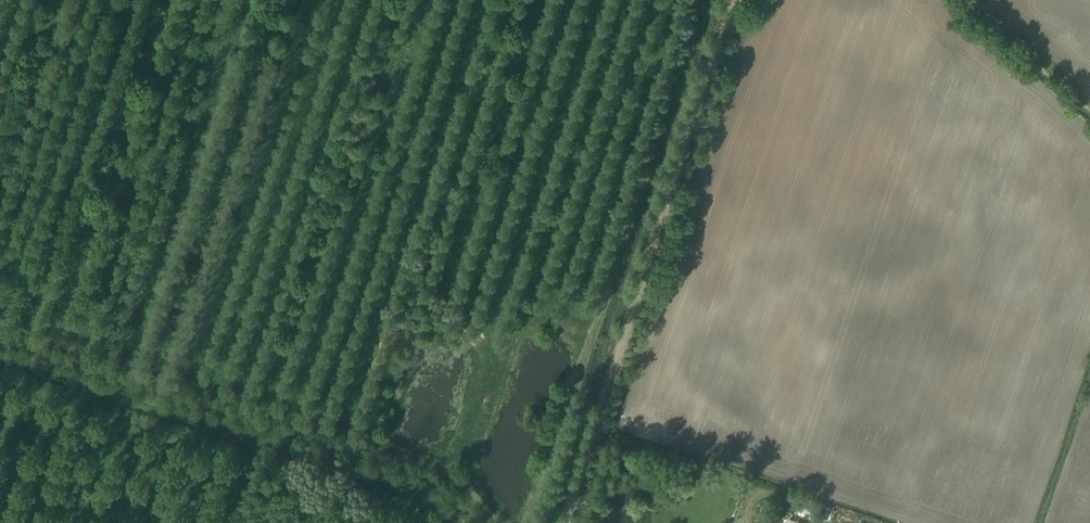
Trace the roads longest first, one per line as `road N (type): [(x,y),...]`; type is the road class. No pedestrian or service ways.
road 1 (track): [(734,0),(566,522)]
road 2 (track): [(494,522),(427,461),(0,325)]

